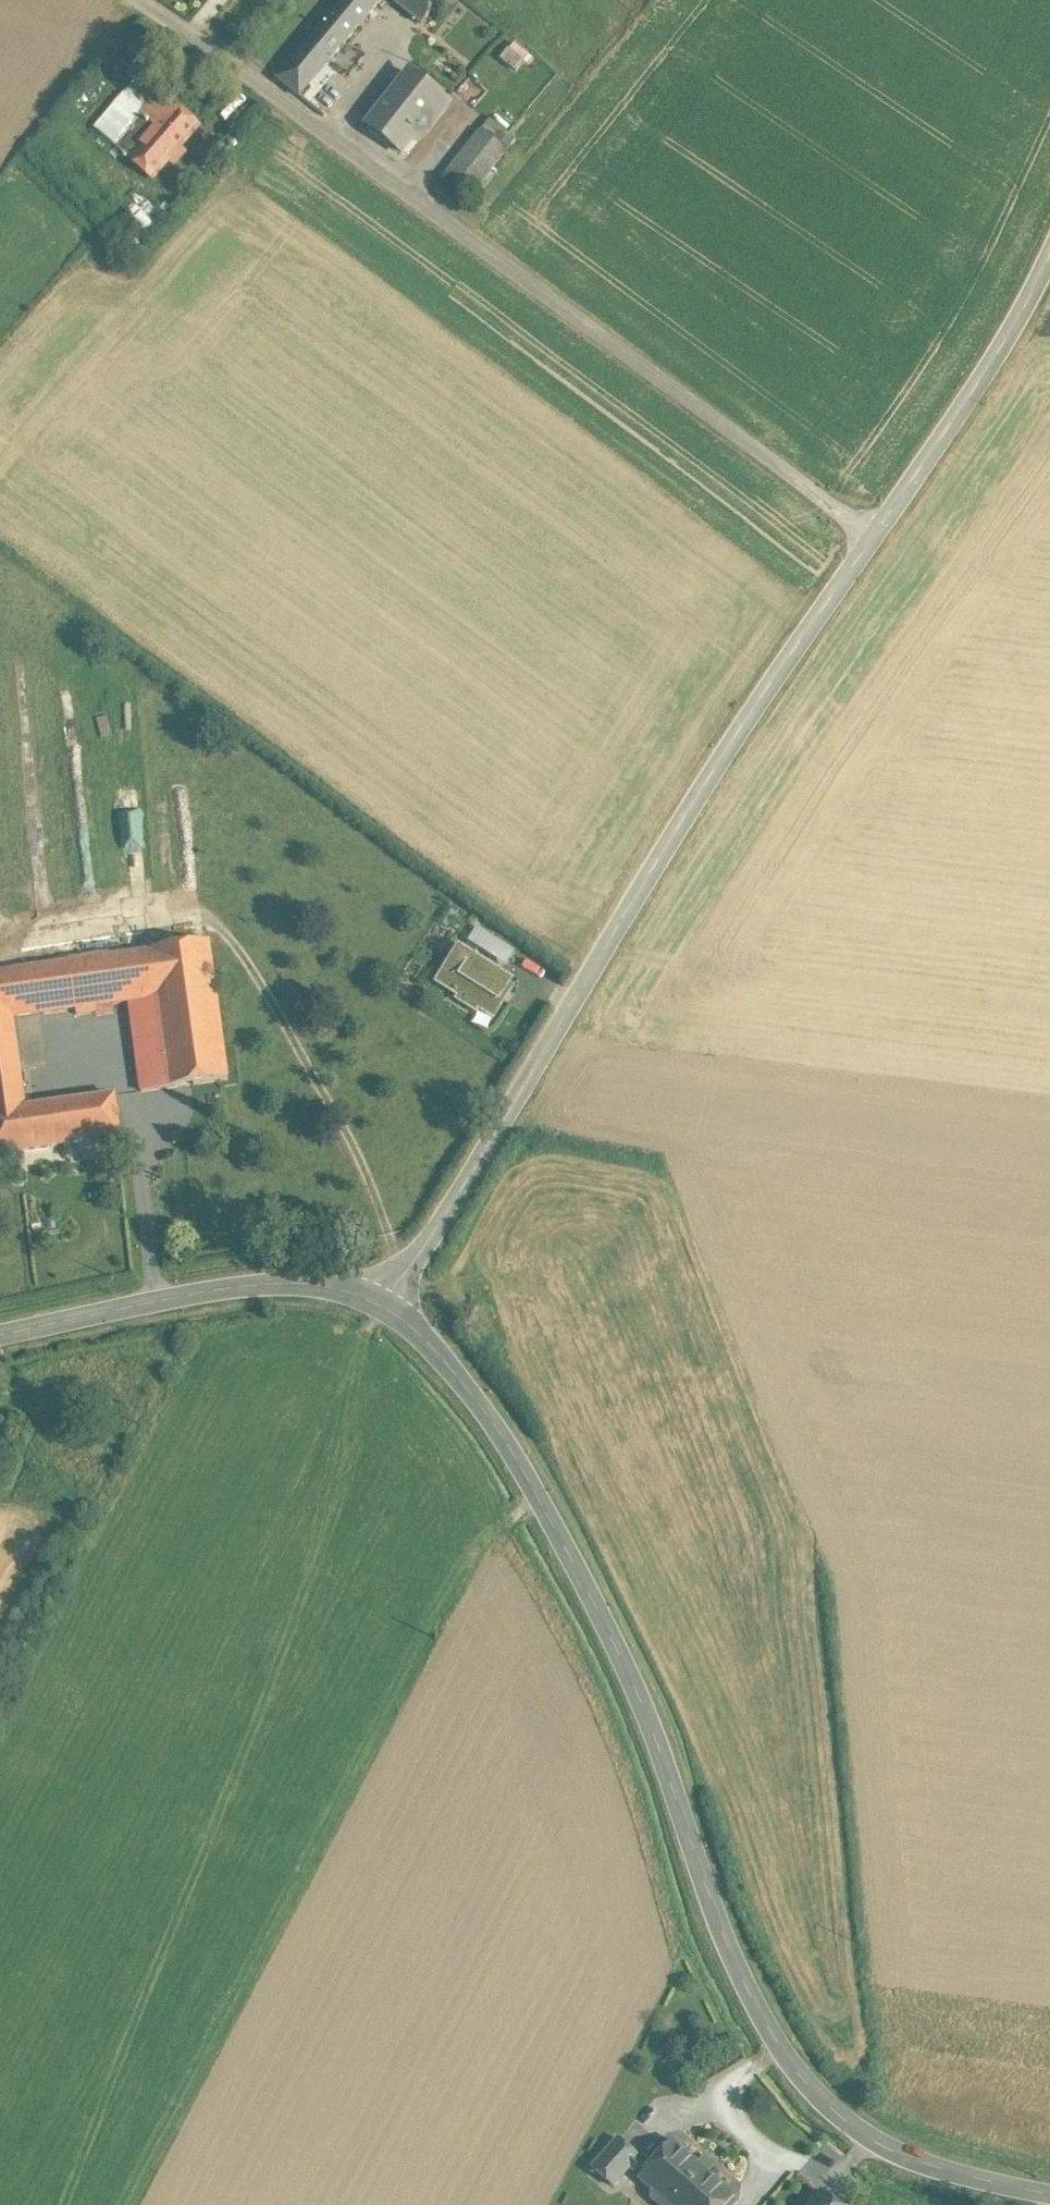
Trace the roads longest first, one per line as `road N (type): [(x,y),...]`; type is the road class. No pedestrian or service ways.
road 1 (secondary): [(1049,2194),(893,2151),(833,2111),(782,2052),(731,1956),(650,1721),(590,1591),(476,1399),(413,1328),(380,1304)]
road 2 (tertiary): [(380,1304),(484,1152),(757,704),(872,538)]
road 3 (unclassified): [(872,538),(141,0)]
road 4 (track): [(151,917),(212,926),(275,1009),(407,1270)]
road 5 (secondary): [(380,1304),(324,1285),(251,1284),(0,1336)]
road 6 (tertiary): [(872,538),(1017,324),(1049,256)]

